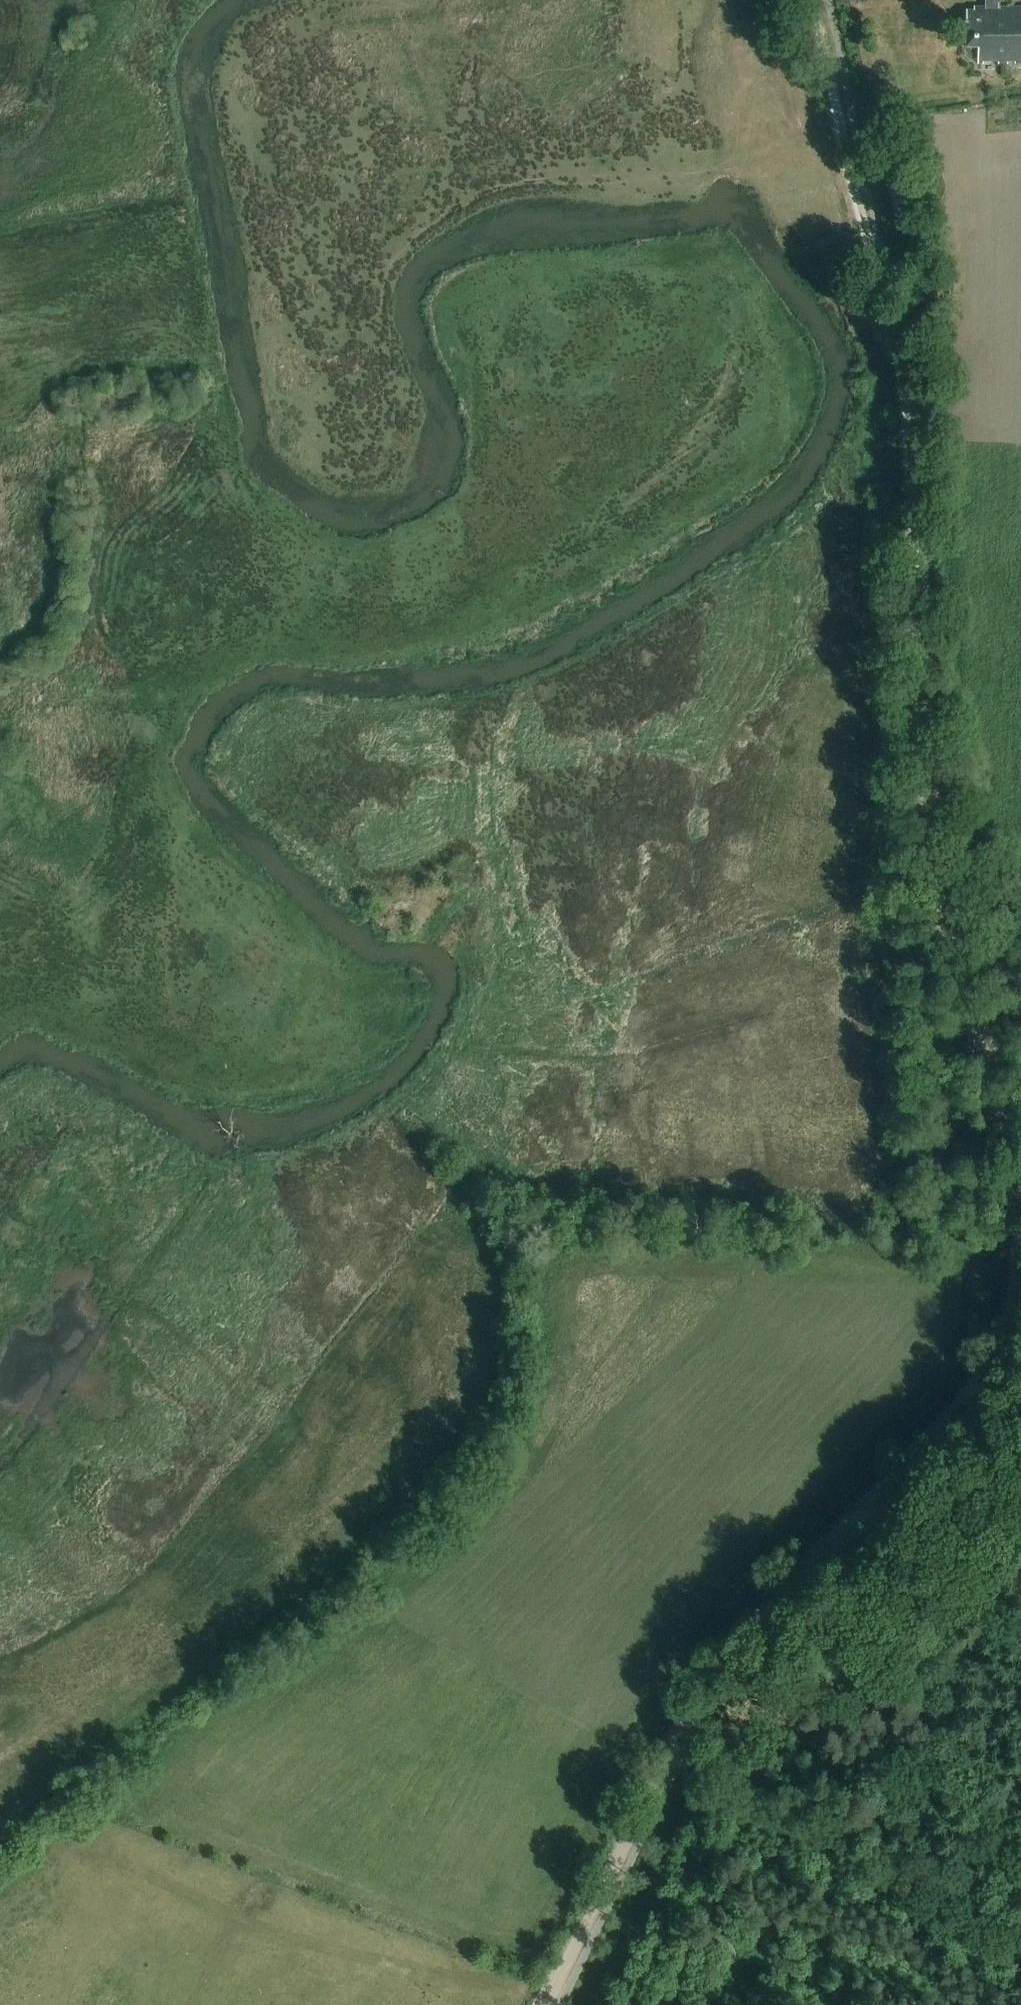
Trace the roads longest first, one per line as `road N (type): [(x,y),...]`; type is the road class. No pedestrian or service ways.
road 1 (track): [(547,2004),(685,1728),(738,1648),(977,1389),(1015,1298),(1020,1185),(928,866),(897,361),(813,0)]
road 2 (track): [(662,1770),(1020,1966)]

